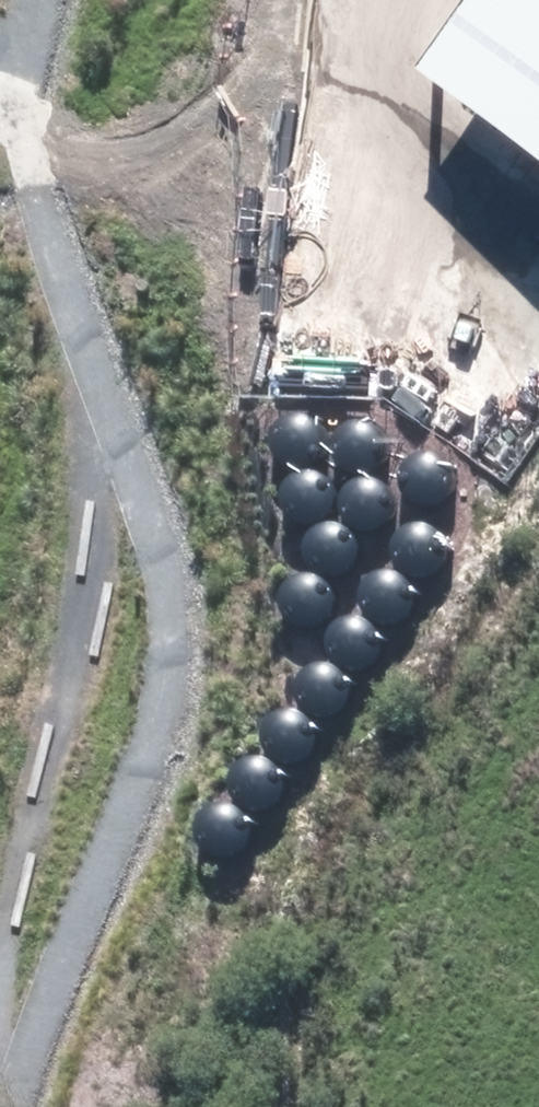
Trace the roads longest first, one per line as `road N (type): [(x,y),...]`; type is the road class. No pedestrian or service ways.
road 1 (track): [(398,0),(343,84),(197,175),(0,107)]

